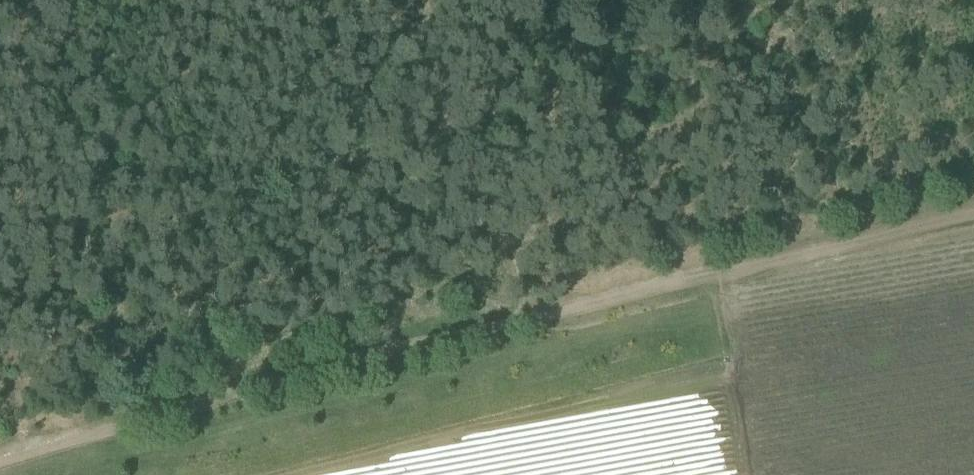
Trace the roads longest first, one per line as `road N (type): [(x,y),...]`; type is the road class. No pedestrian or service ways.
road 1 (track): [(0,449),(523,310)]
road 2 (track): [(523,310),(973,199)]
road 3 (track): [(523,310),(412,20),(425,0)]

